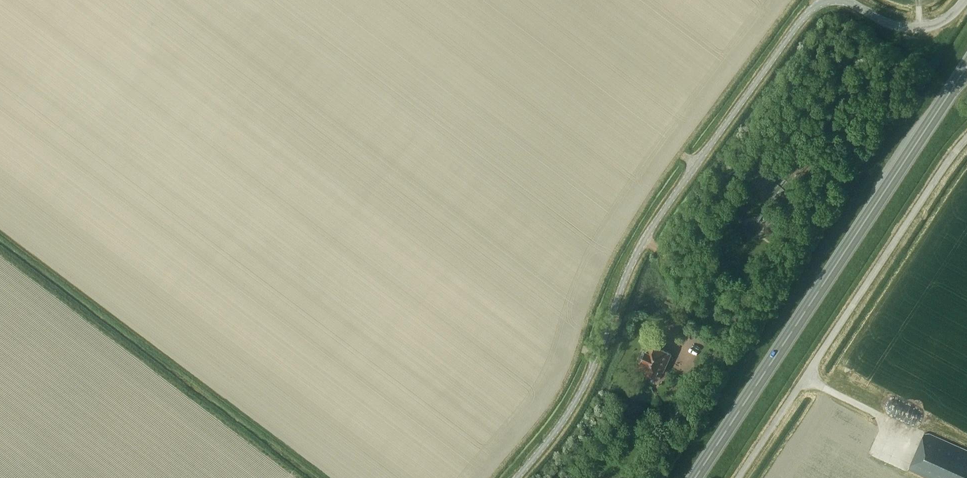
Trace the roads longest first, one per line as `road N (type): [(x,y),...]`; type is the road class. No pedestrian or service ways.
road 1 (unclassified): [(509,477),(579,391),(646,234),(806,14),(833,0)]
road 2 (trunk): [(695,477),(965,69)]
road 3 (unclassified): [(739,477),(966,139)]
road 4 (unclassified): [(838,0),(905,27),(937,24),(963,0)]

